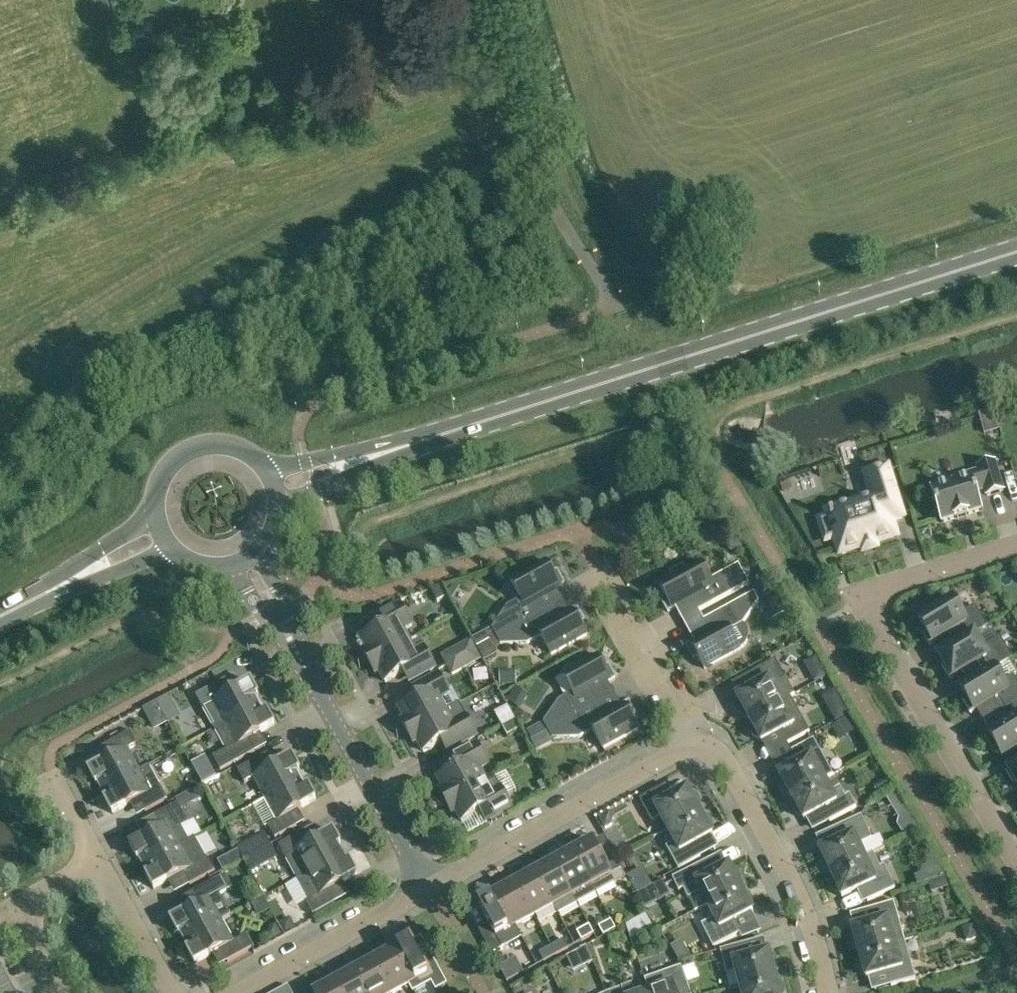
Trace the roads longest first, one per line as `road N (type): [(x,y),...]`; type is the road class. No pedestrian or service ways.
road 1 (primary): [(1016,255),(456,431)]
road 2 (unclassified): [(616,304),(529,152),(480,0)]
road 3 (residential): [(428,891),(703,734)]
road 4 (residential): [(871,597),(869,614),(884,643),(1016,863)]
road 5 (residential): [(828,992),(805,909),(703,734)]
road 6 (residential): [(428,891),(313,680)]
road 7 (residential): [(240,992),(428,891)]
road 8 (residential): [(703,734),(597,569)]
road 9 (primary): [(456,431),(271,467)]
road 10 (primary): [(284,506),(456,431)]
road 11 (primary): [(153,515),(0,619)]
road 12 (primary): [(0,620),(172,552)]
road 13 (primary): [(271,467),(230,441),(183,451),(163,470),(153,515)]
road 14 (residential): [(176,992),(97,852)]
road 15 (residential): [(1016,546),(885,584),(871,597)]
road 16 (residential): [(313,680),(264,552)]
road 17 (residential): [(233,569),(313,680)]

